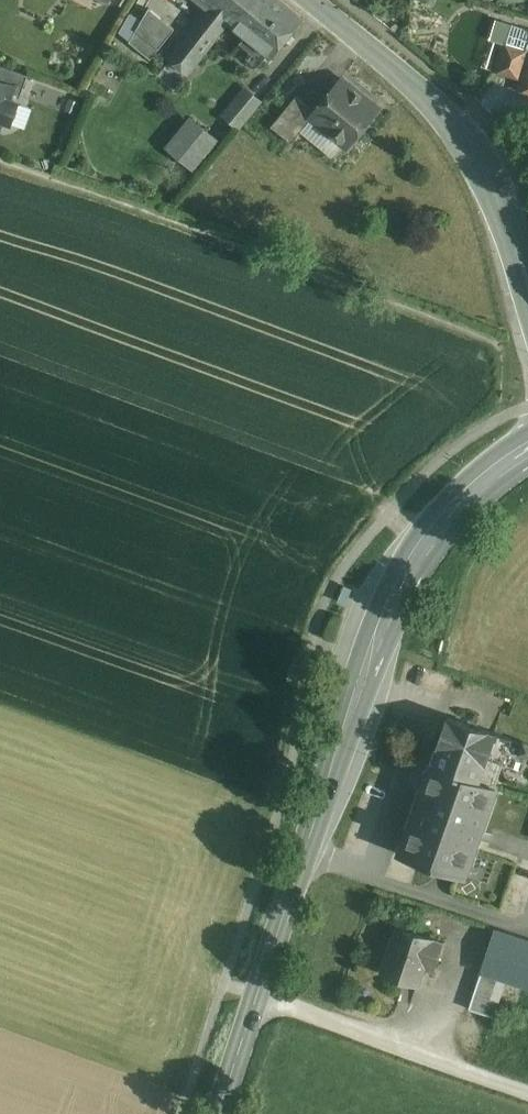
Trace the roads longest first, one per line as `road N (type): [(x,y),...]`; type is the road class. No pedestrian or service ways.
road 1 (secondary): [(222,1113),(377,639),(424,544),(460,495),(527,442)]
road 2 (secondary): [(527,273),(502,196),(465,138),(311,0)]

